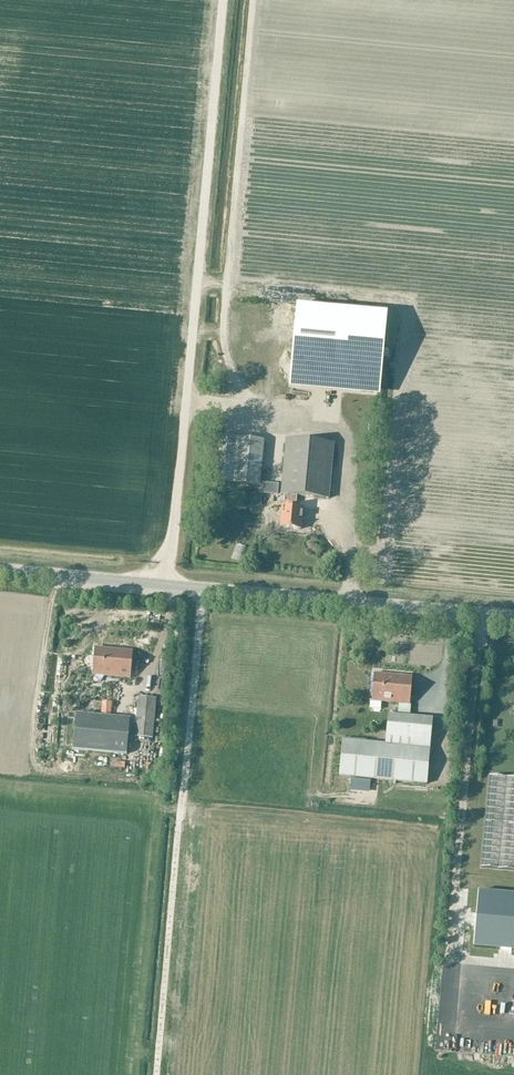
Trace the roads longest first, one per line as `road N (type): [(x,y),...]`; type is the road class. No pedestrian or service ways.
road 1 (unclassified): [(513,617),(0,570)]

